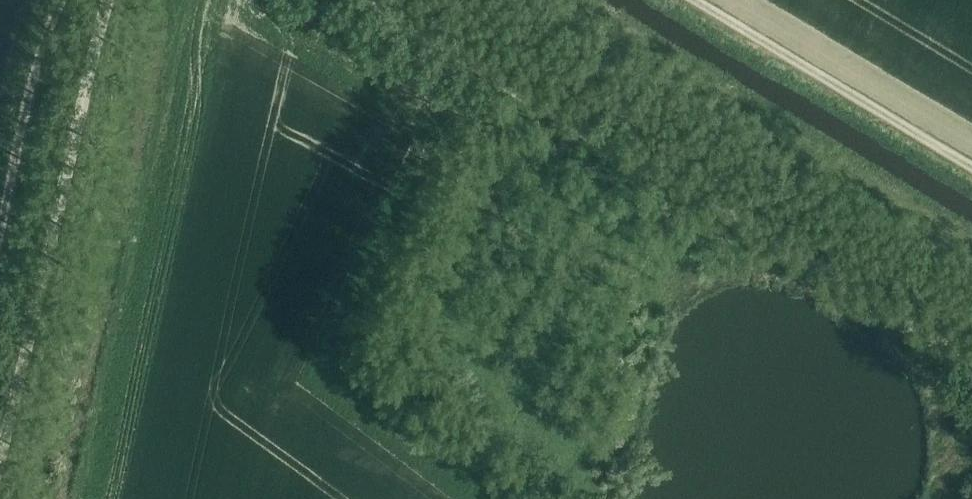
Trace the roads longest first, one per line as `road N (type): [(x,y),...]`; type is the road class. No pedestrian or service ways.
road 1 (unclassified): [(971,365),(370,0)]
road 2 (unclassified): [(108,0),(0,456)]
road 3 (unclassified): [(694,0),(971,169)]
road 4 (track): [(0,238),(35,78),(64,0)]

